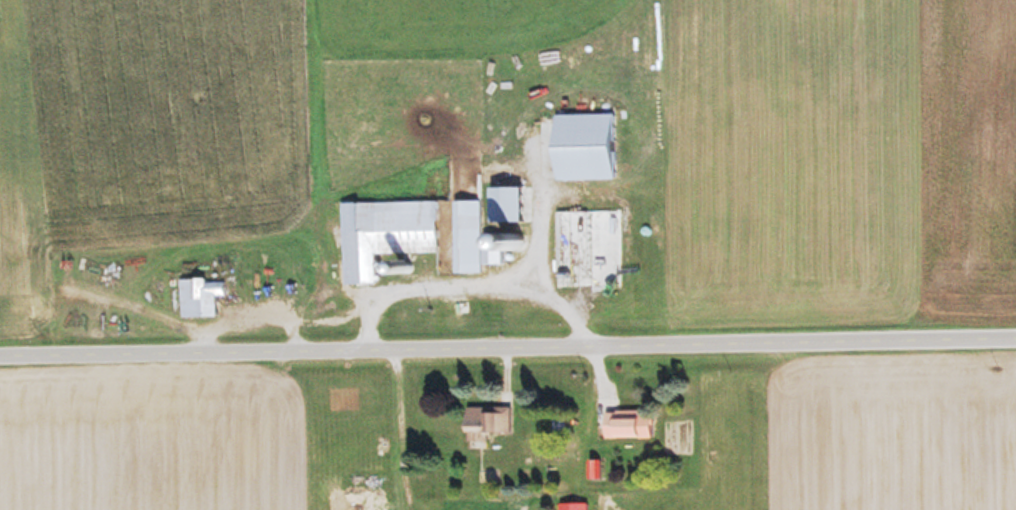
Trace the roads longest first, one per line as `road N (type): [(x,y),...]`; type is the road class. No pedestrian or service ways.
road 1 (residential): [(0,350),(1015,344)]

